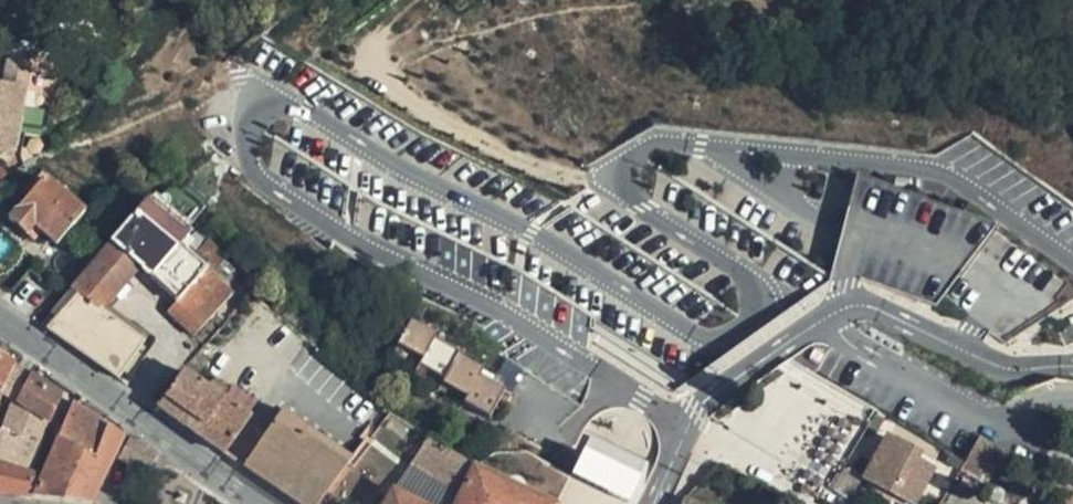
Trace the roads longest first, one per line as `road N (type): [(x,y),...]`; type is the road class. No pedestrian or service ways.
road 1 (residential): [(653,503),(701,407),(840,308),(877,309),(1015,368),(1072,366)]
road 2 (secondary): [(0,321),(260,503)]

